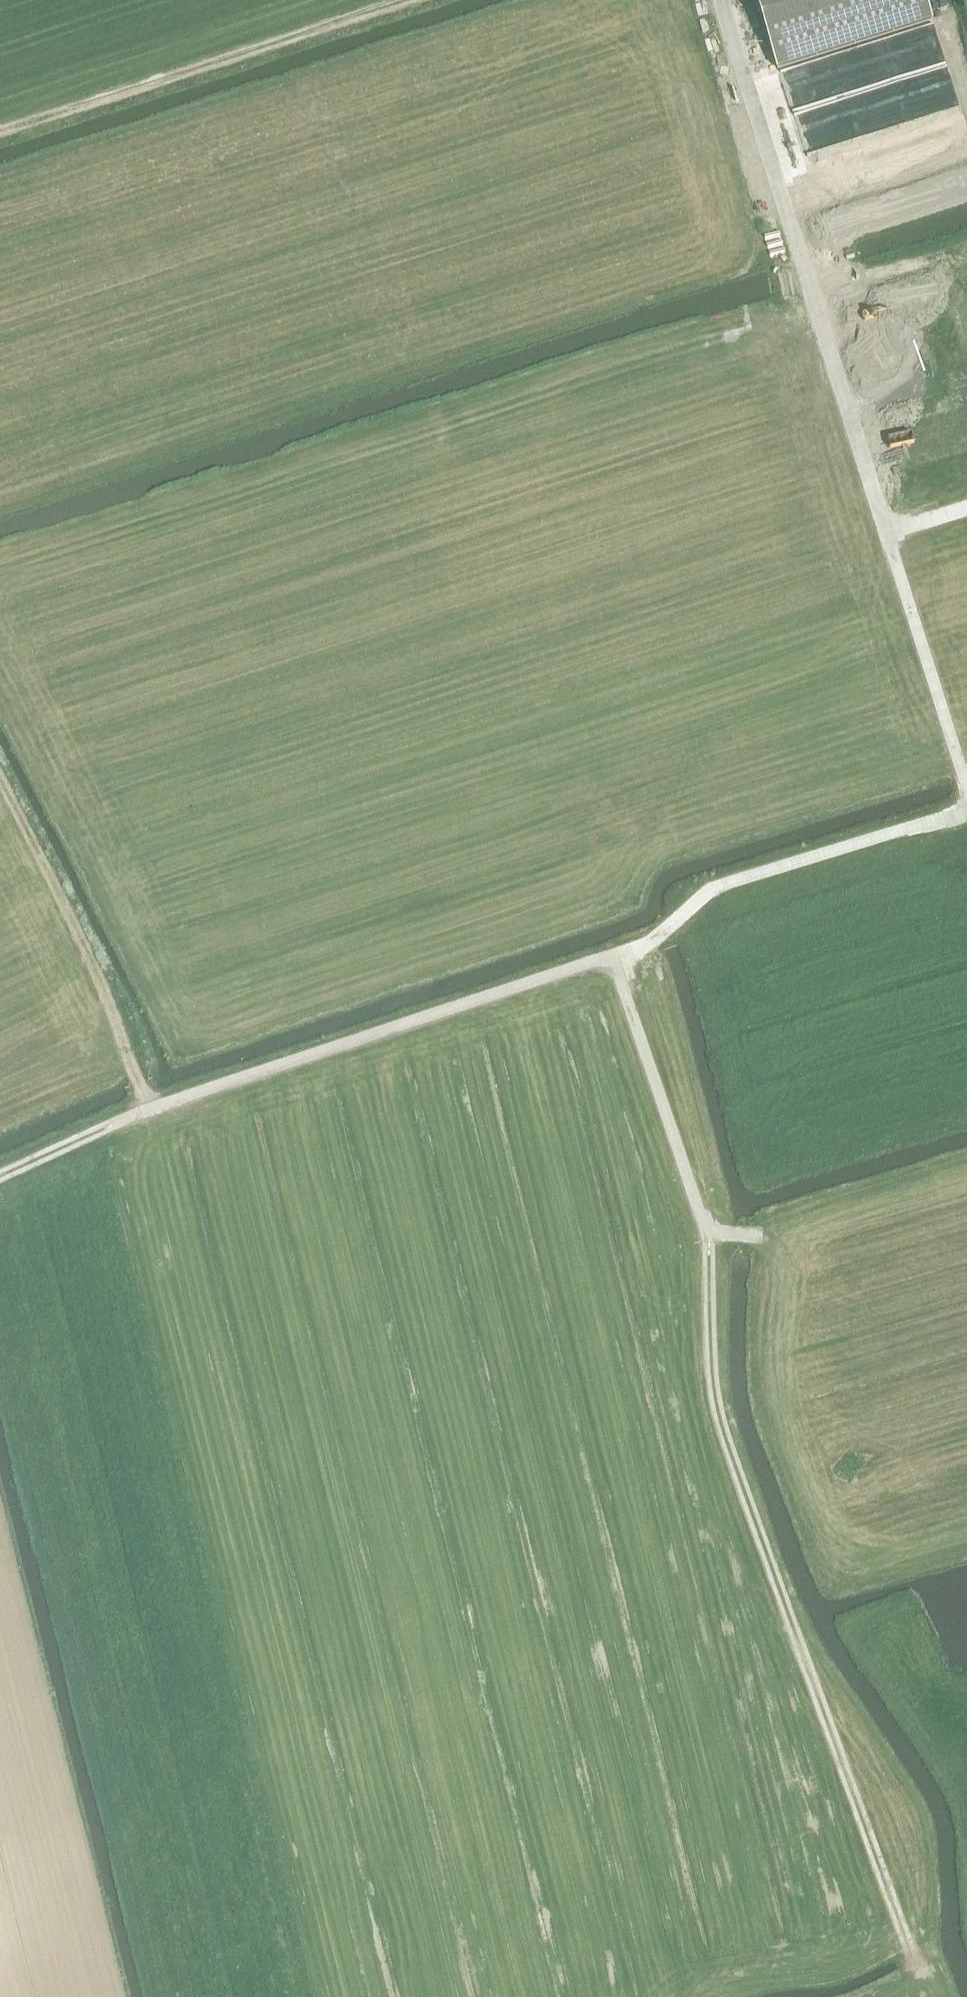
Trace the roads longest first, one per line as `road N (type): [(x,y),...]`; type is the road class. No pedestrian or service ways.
road 1 (track): [(762,1238),(706,1234),(615,962),(153,1111)]
road 2 (track): [(0,1548),(112,1996)]
road 3 (track): [(0,132),(413,0)]
road 4 (track): [(153,1111),(110,994),(0,773)]
road 5 (track): [(153,1111),(0,1179)]

